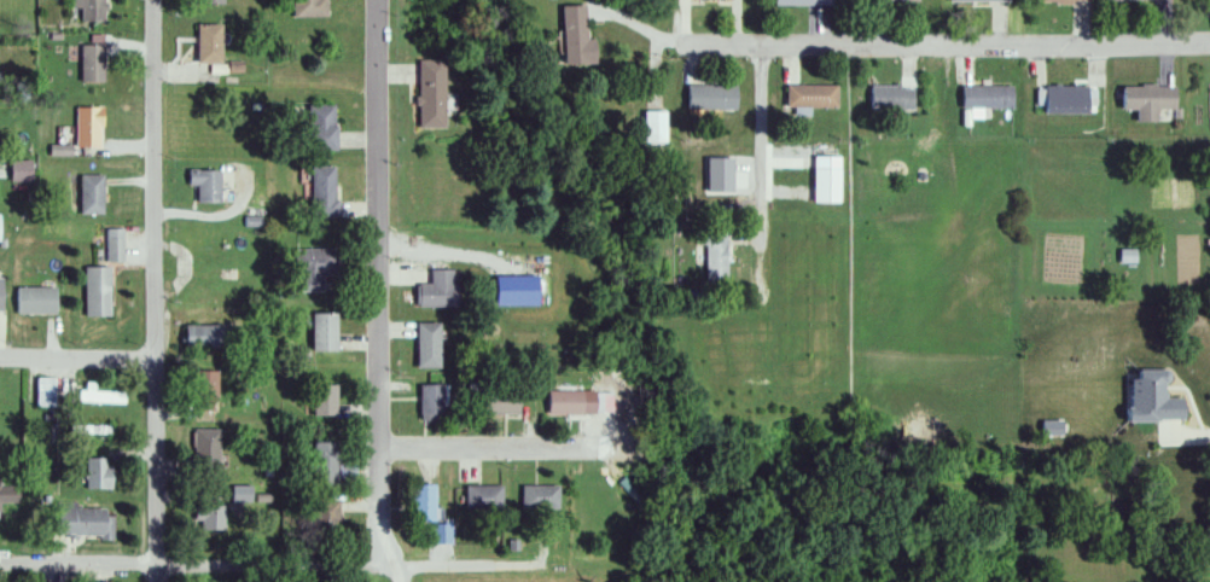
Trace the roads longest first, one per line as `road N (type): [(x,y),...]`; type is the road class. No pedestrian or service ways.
road 1 (residential): [(1209,43),(760,50),(668,42),(613,13)]
road 2 (residential): [(394,581),(380,569),(376,441),(374,0)]
road 3 (residential): [(151,0),(156,581)]
road 4 (residential): [(549,568),(0,557)]
road 5 (residential): [(376,441),(603,443)]
road 6 (residential): [(760,50),(758,254)]
road 7 (residential): [(156,359),(0,356)]

